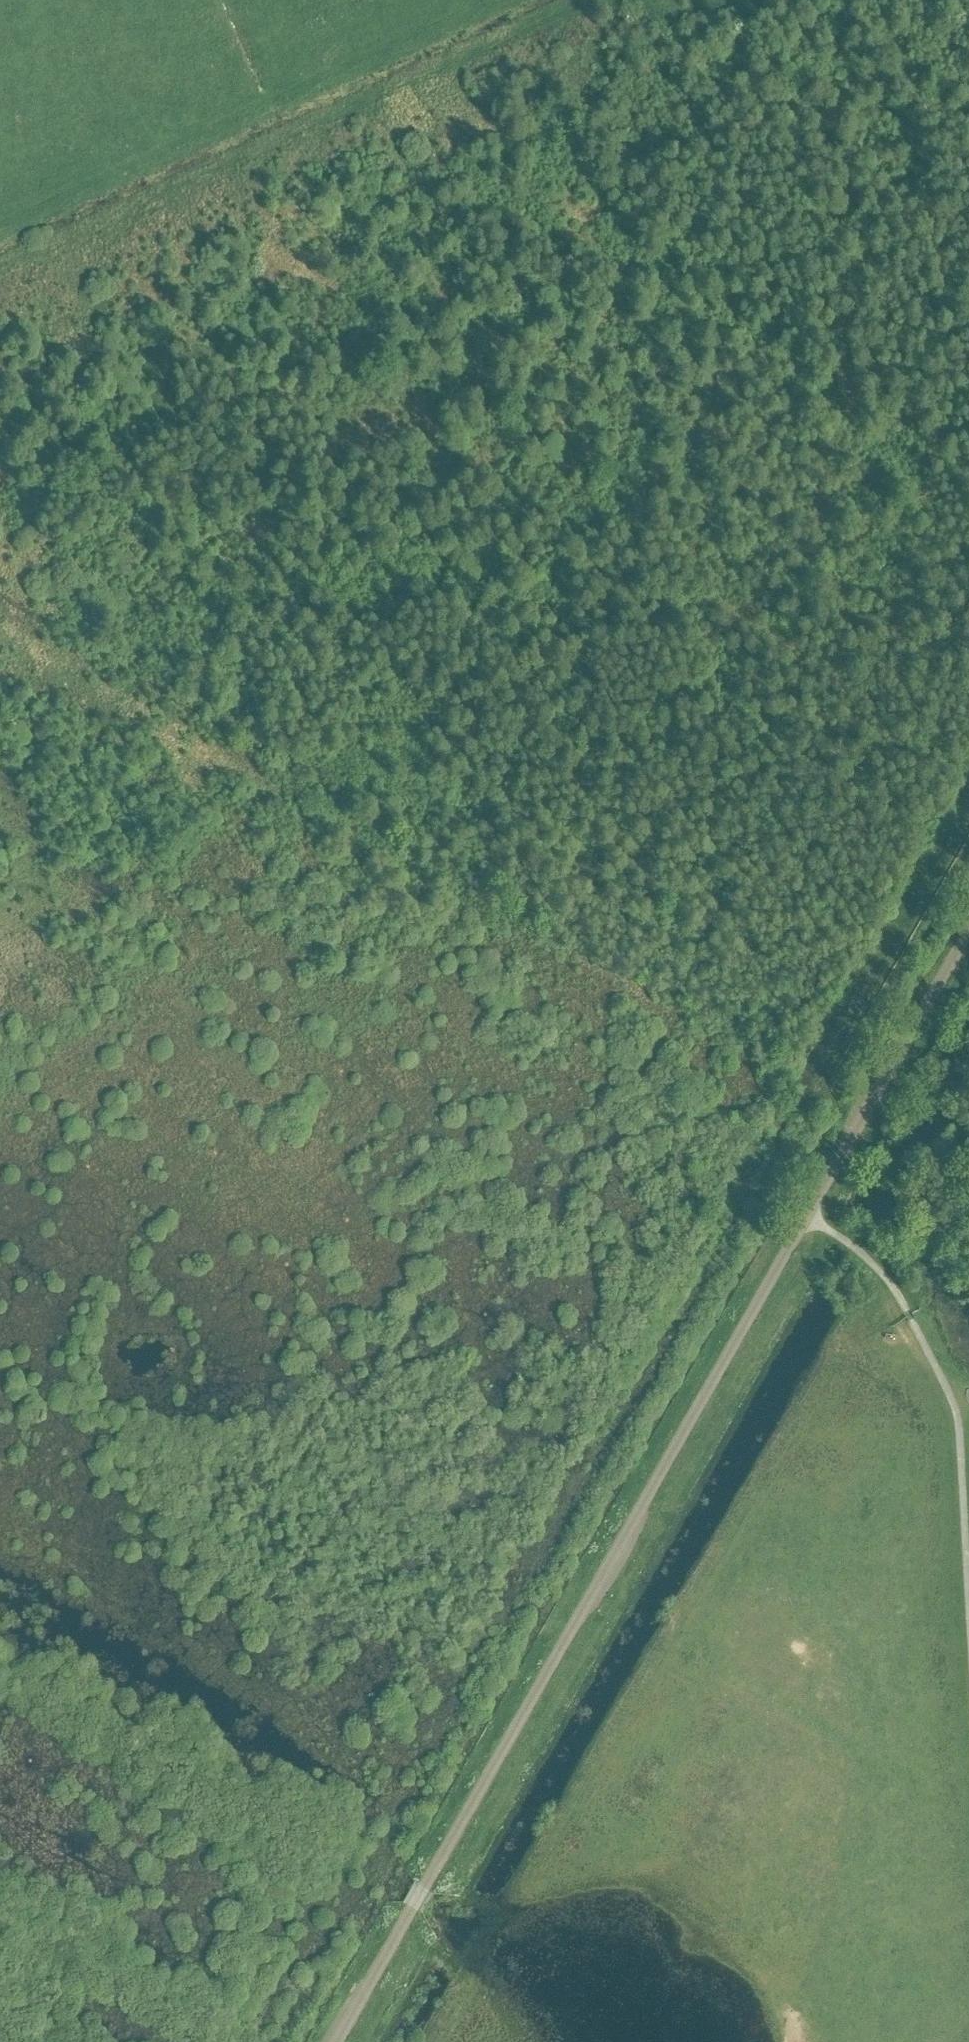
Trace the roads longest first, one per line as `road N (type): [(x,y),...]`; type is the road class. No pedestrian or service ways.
road 1 (tertiary): [(337,2041),(968,932)]

